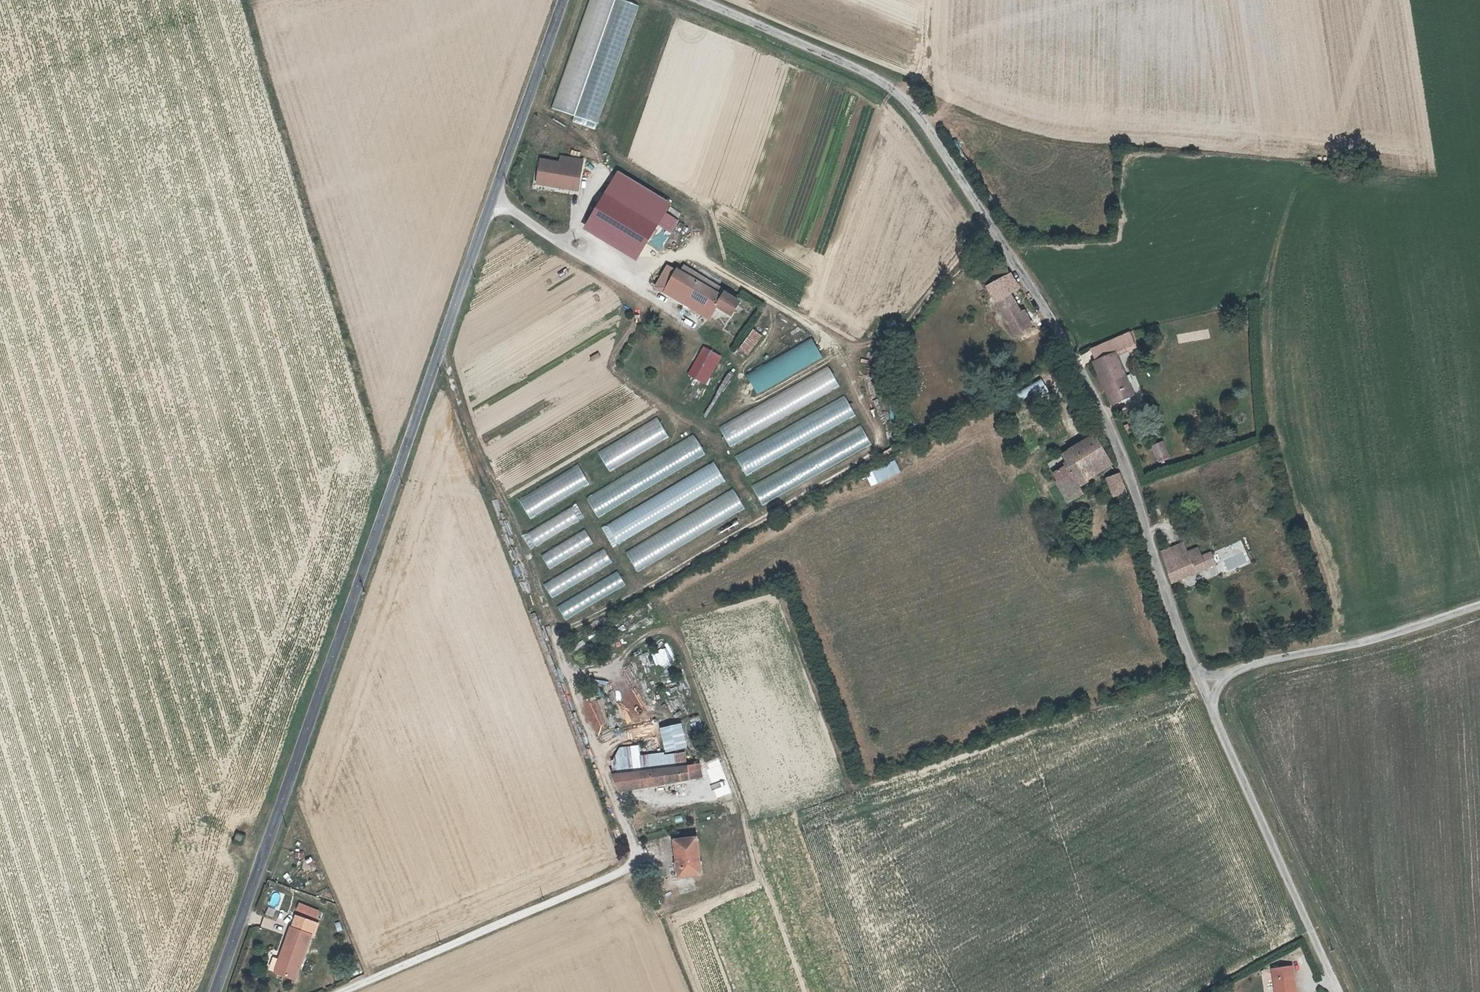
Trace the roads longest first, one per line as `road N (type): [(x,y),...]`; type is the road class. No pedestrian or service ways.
road 1 (tertiary): [(562,0),(219,991)]
road 2 (unclassified): [(697,0),(872,77),(898,93),(924,128),(1071,348),(1134,483),(1195,672)]
road 3 (track): [(442,349),(467,436),(526,560),(636,854)]
road 4 (track): [(493,200),(630,285),(650,260),(694,260),(820,332)]
road 5 (track): [(344,991),(620,873),(636,854)]
road 6 (unclassified): [(1210,707),(1336,991)]
road 7 (unclassified): [(1224,676),(1479,606)]

